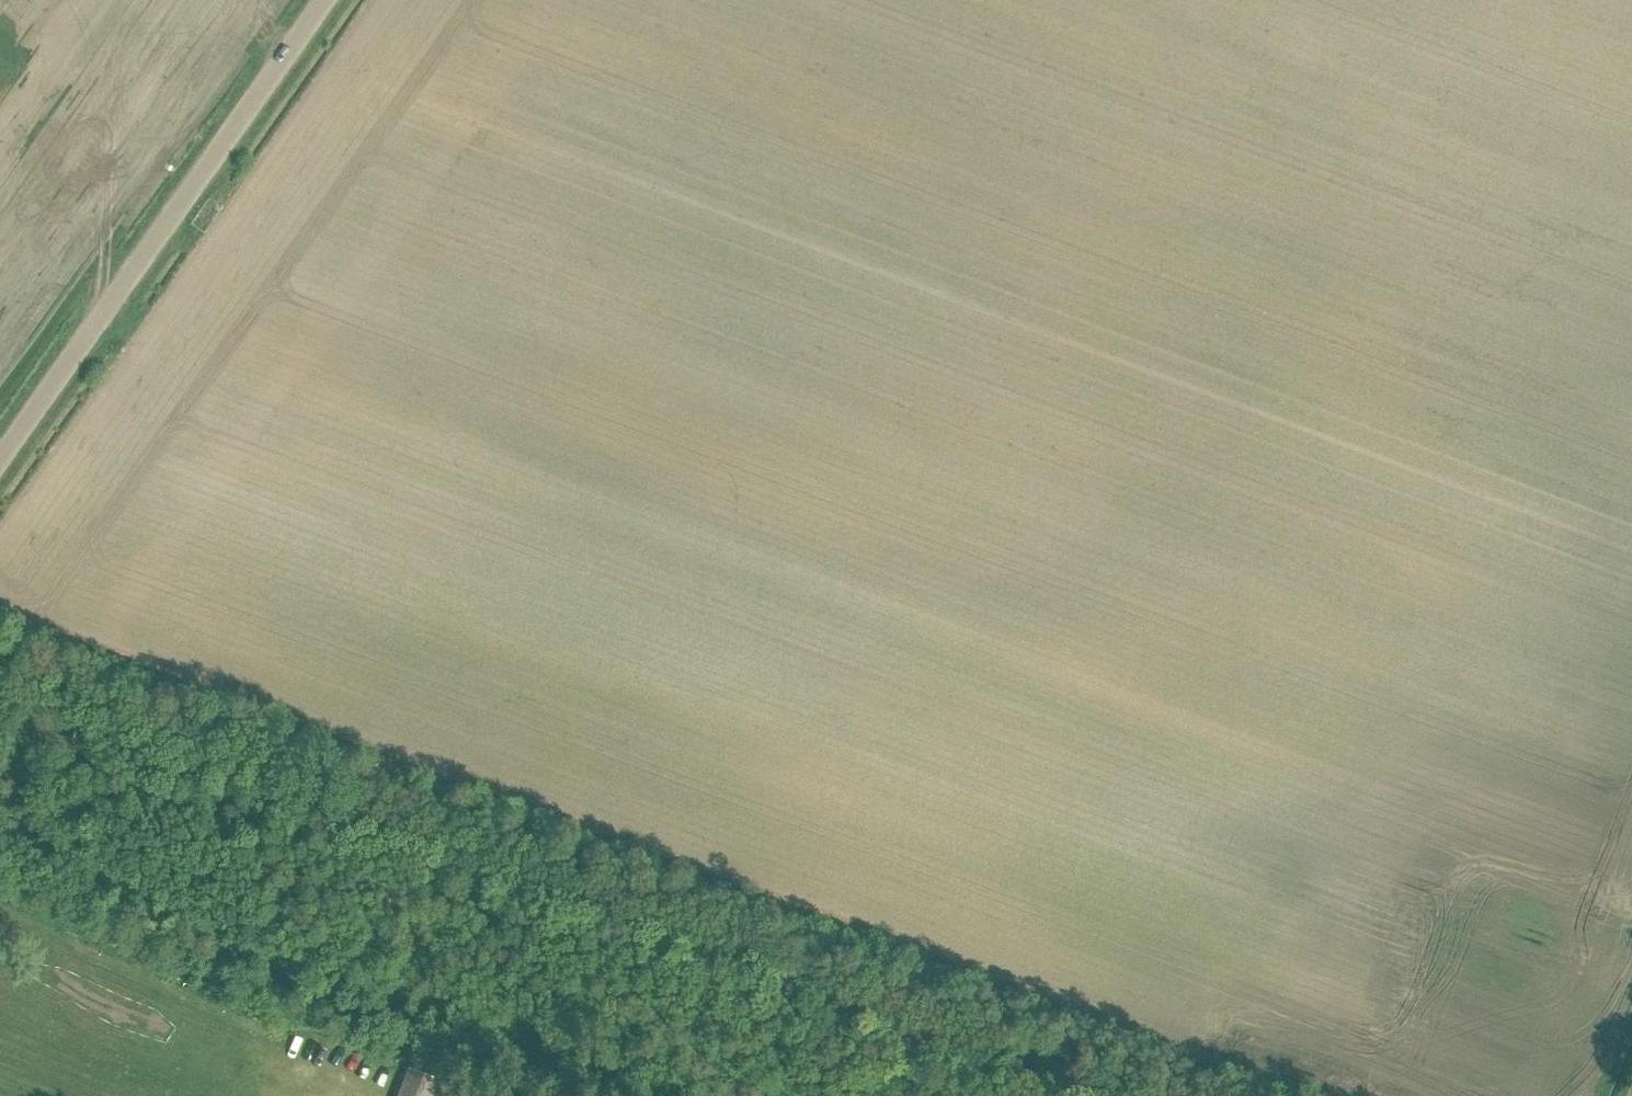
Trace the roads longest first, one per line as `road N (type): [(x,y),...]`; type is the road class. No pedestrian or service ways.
road 1 (tertiary): [(322,0),(0,456)]

